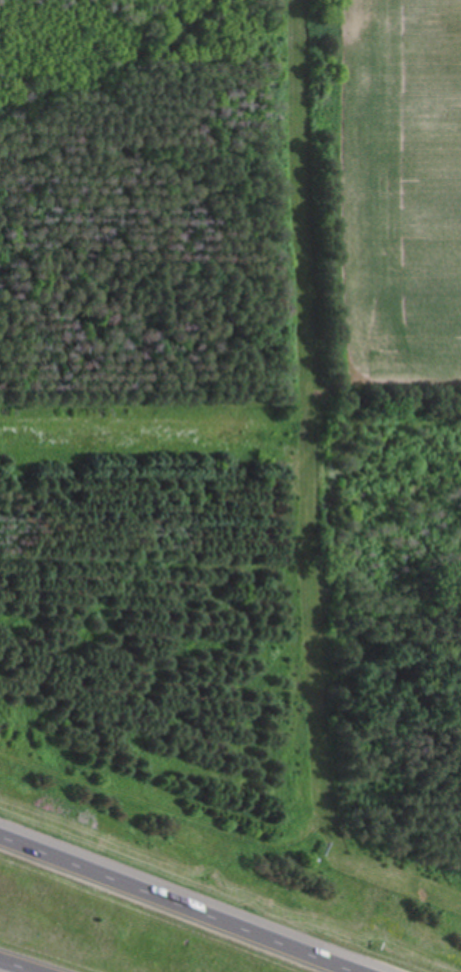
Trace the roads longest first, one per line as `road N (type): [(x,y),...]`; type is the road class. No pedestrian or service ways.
road 1 (motorway): [(351,971),(0,836)]

